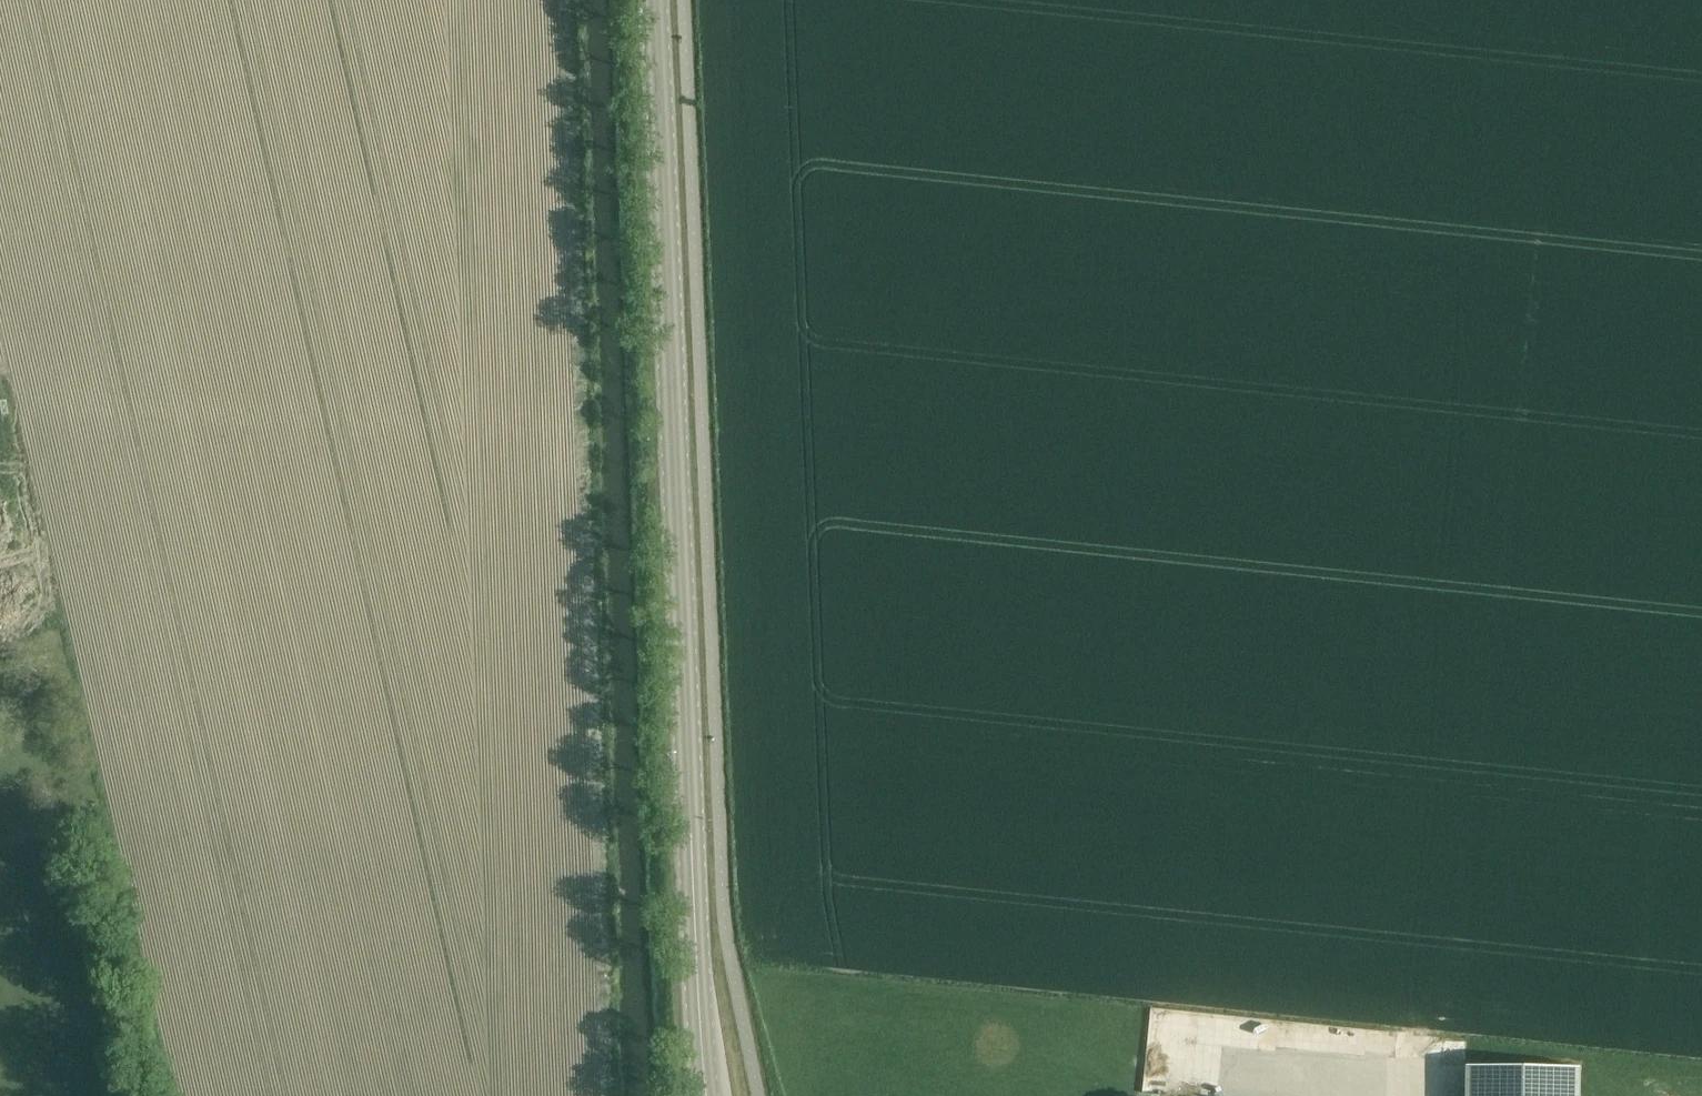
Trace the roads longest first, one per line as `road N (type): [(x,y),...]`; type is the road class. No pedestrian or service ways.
road 1 (secondary): [(706,1095),(655,0)]
road 2 (track): [(0,633),(22,618),(38,583),(28,519),(0,474)]

